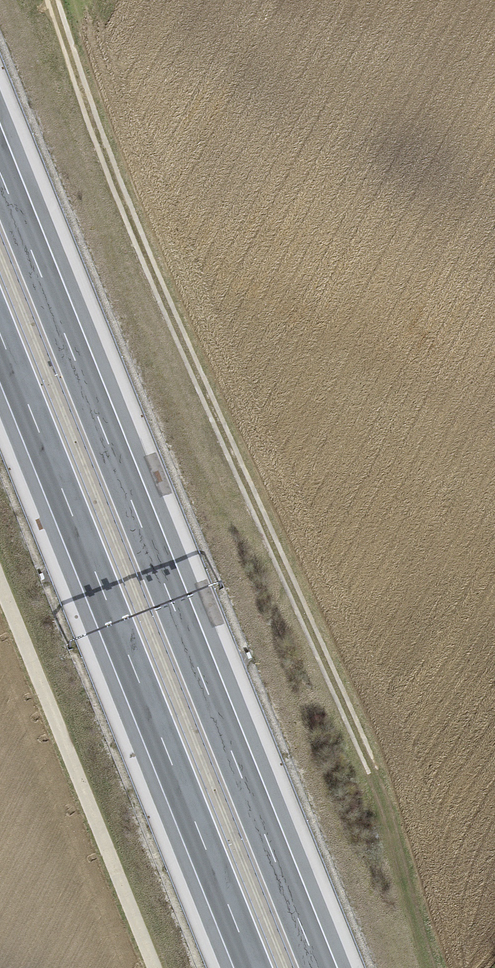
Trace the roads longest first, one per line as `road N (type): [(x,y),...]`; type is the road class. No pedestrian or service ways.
road 1 (motorway): [(319,967),(0,172)]
road 2 (track): [(50,0),(90,123),(368,758)]
road 3 (motorway): [(0,332),(253,967)]
road 4 (unclassified): [(153,967),(0,589)]
road 5 (track): [(430,967),(368,758)]

